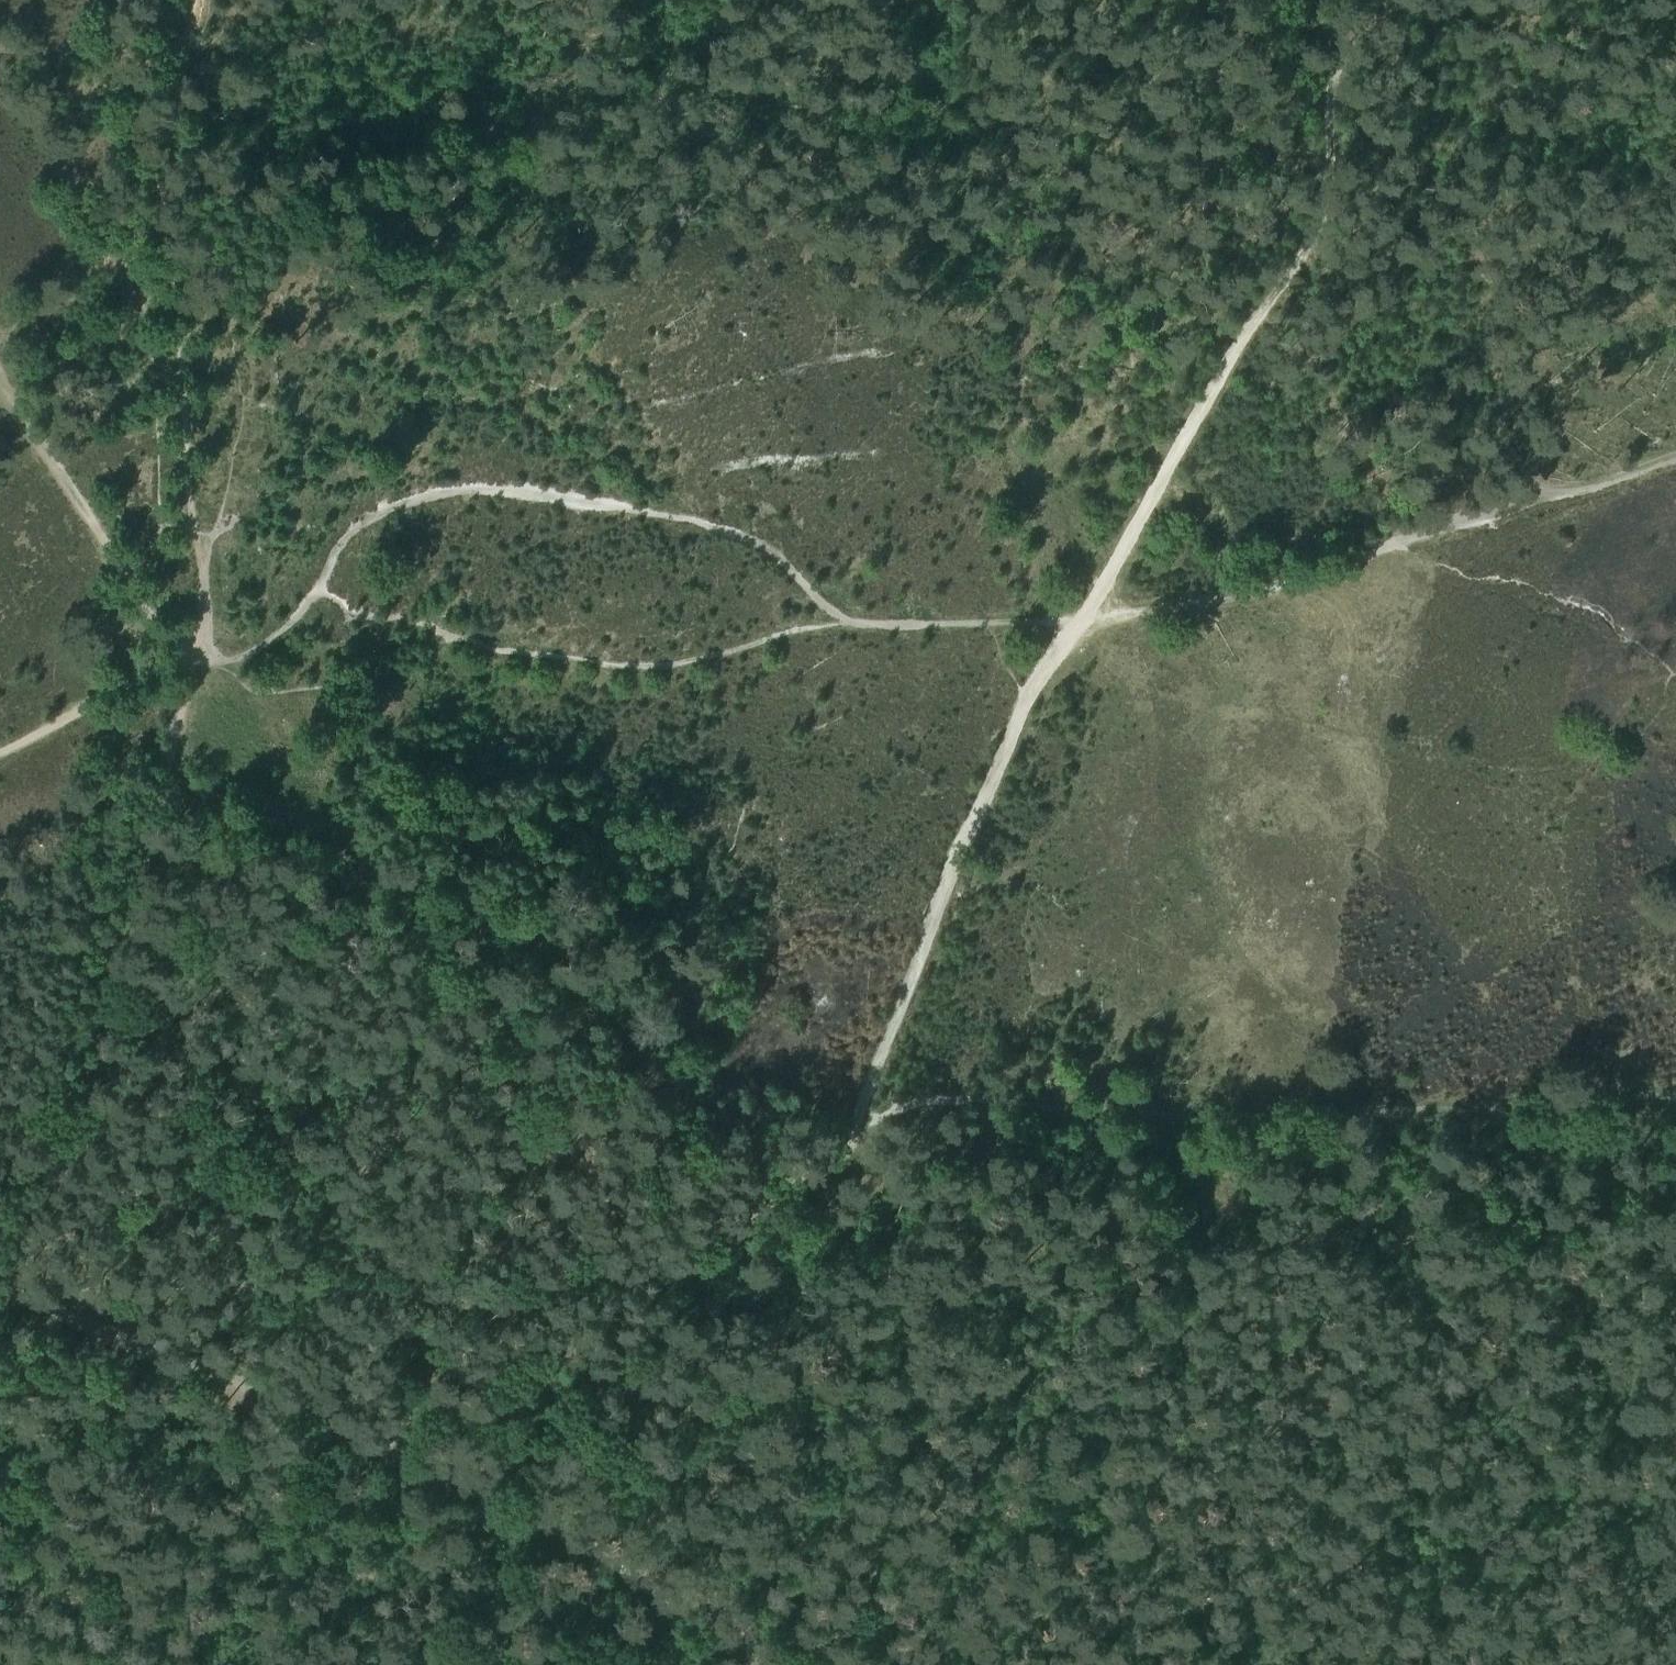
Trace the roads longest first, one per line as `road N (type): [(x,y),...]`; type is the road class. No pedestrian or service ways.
road 1 (track): [(382,1442),(743,1635),(785,1664)]
road 2 (track): [(382,1442),(0,1292)]
road 3 (track): [(0,382),(128,577),(166,661)]
road 4 (track): [(0,739),(166,661)]

